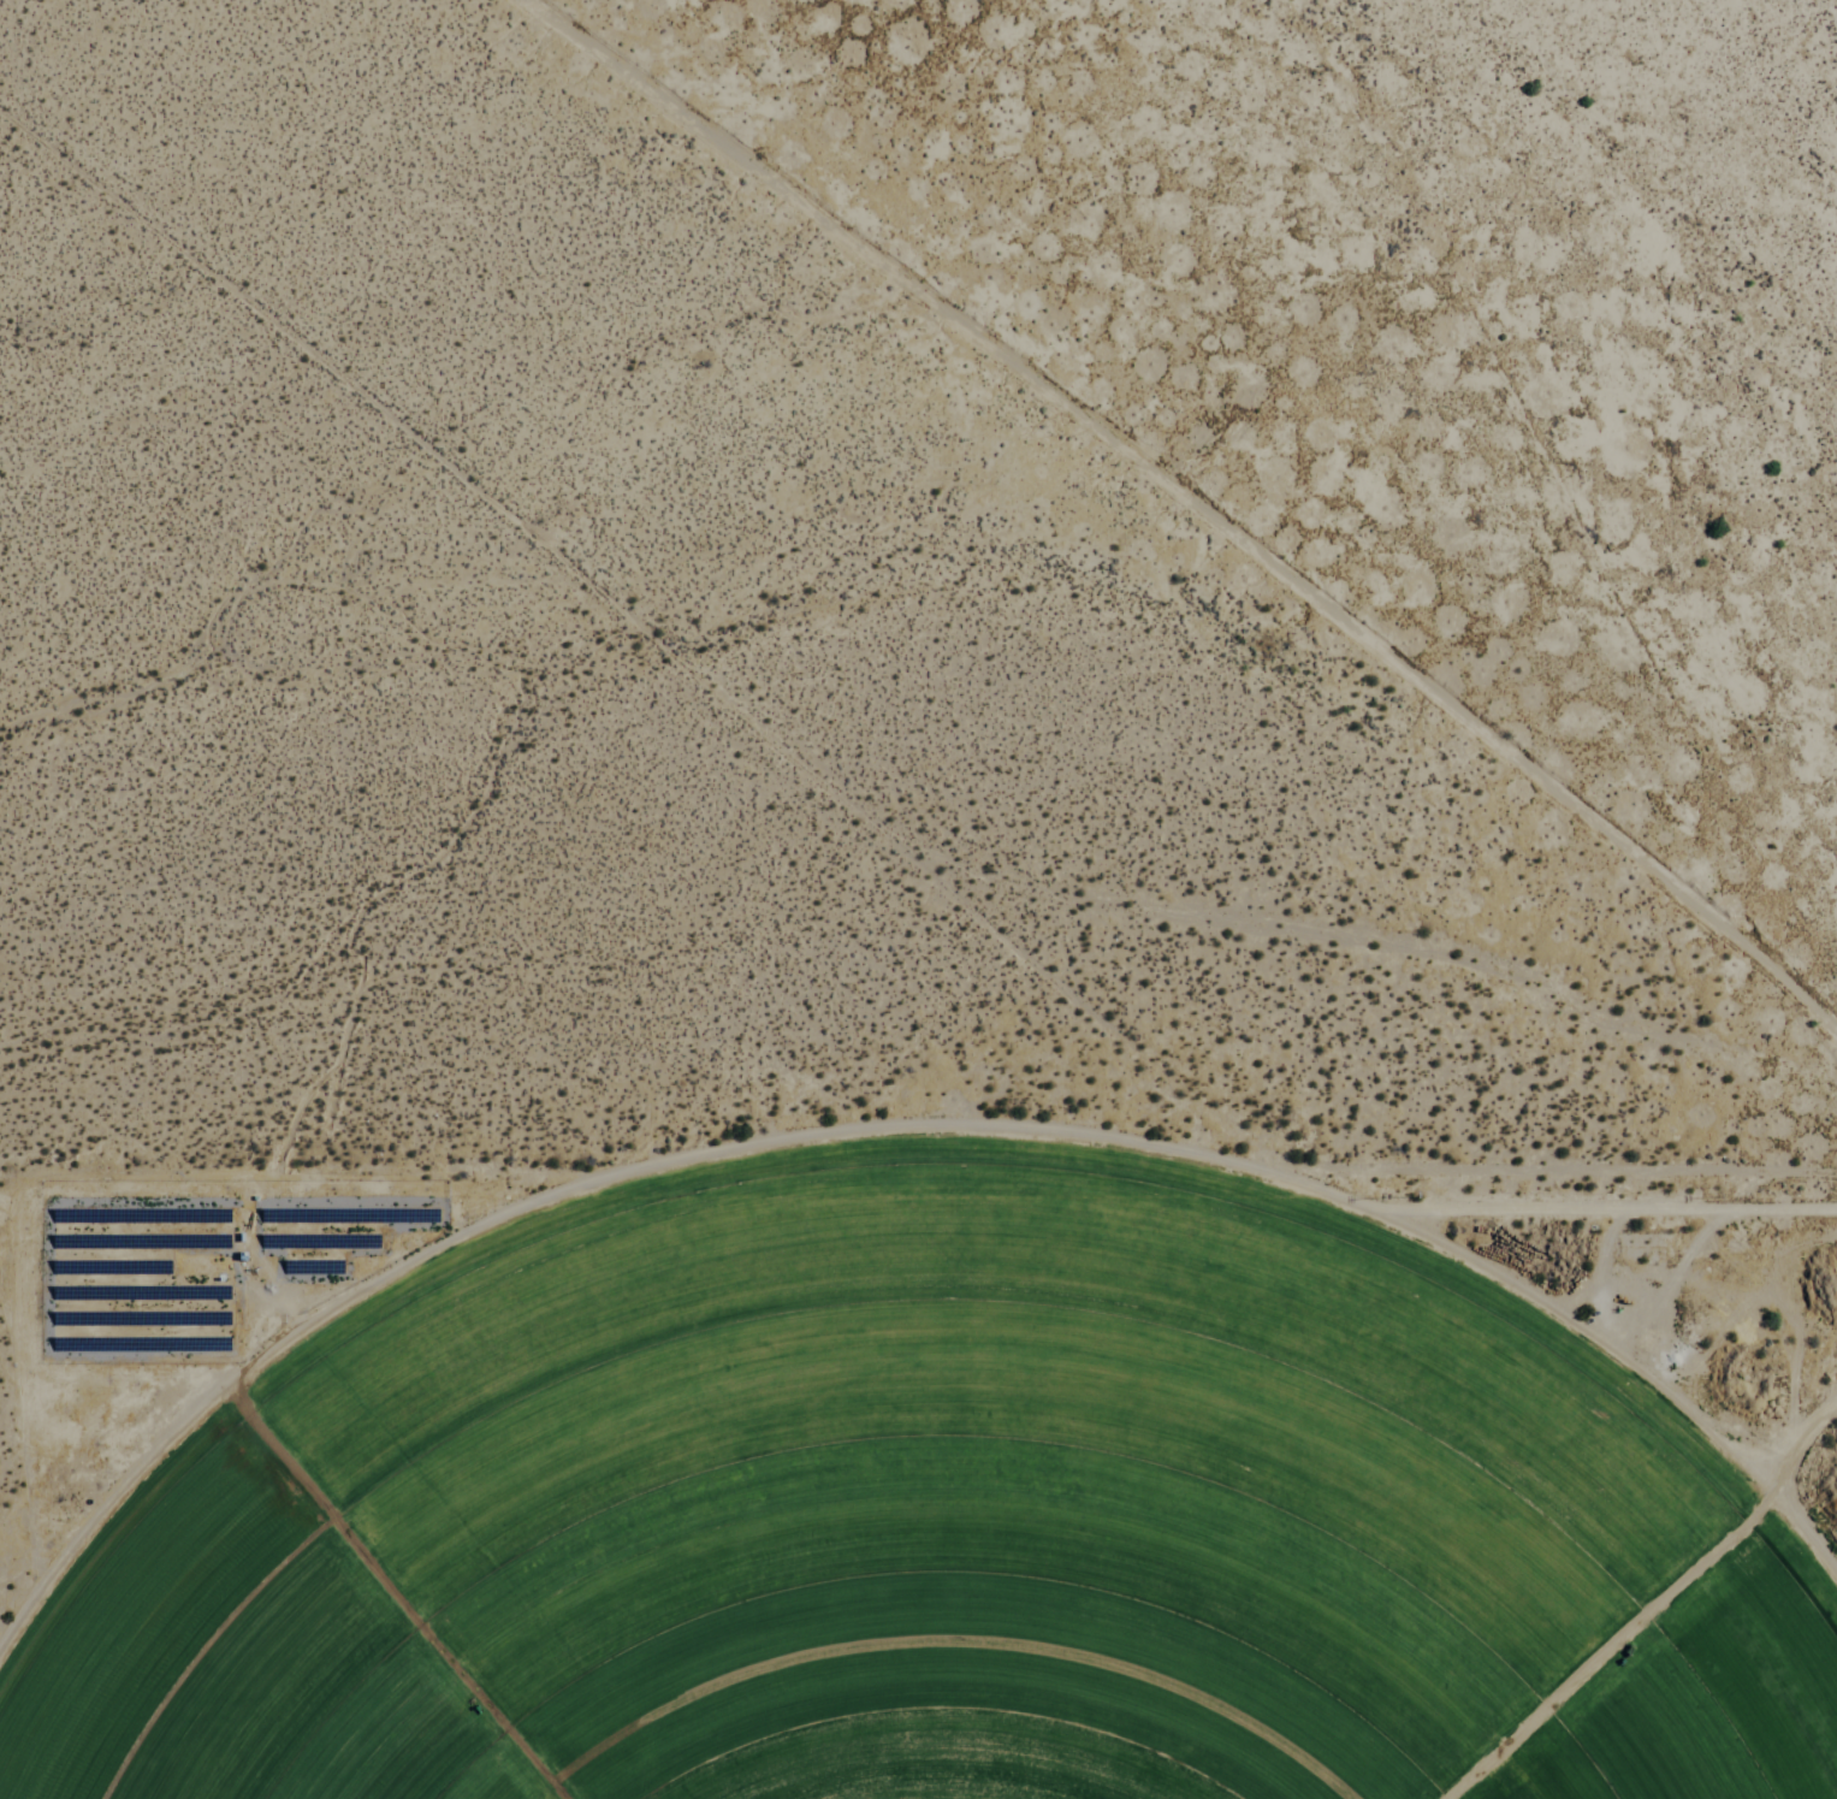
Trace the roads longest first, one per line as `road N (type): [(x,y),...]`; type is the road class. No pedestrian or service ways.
road 1 (track): [(541,0),(1227,520),(1623,833),(1836,1024)]

